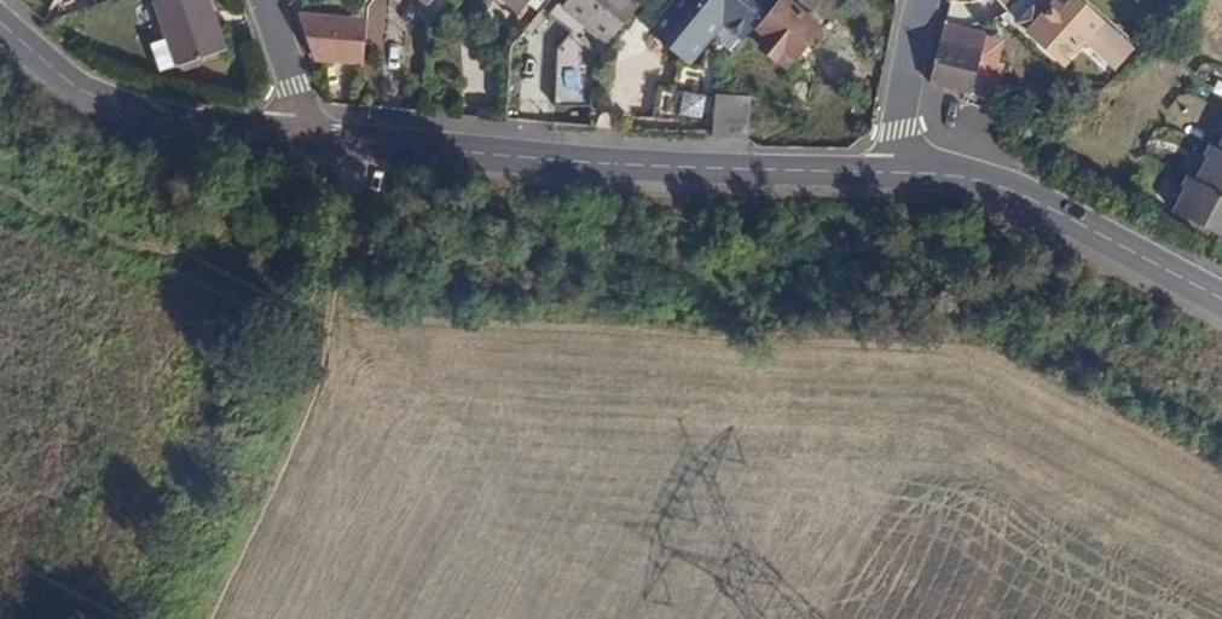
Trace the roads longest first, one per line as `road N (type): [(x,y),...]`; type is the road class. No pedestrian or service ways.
road 1 (unclassified): [(305,143),(575,164),(901,171)]
road 2 (unclassified): [(901,171),(1009,192),(1221,302)]
road 3 (unclassified): [(0,28),(55,79),(159,122),(305,143)]
road 4 (residential): [(901,171),(922,0)]
road 5 (residential): [(258,0),(305,143)]

